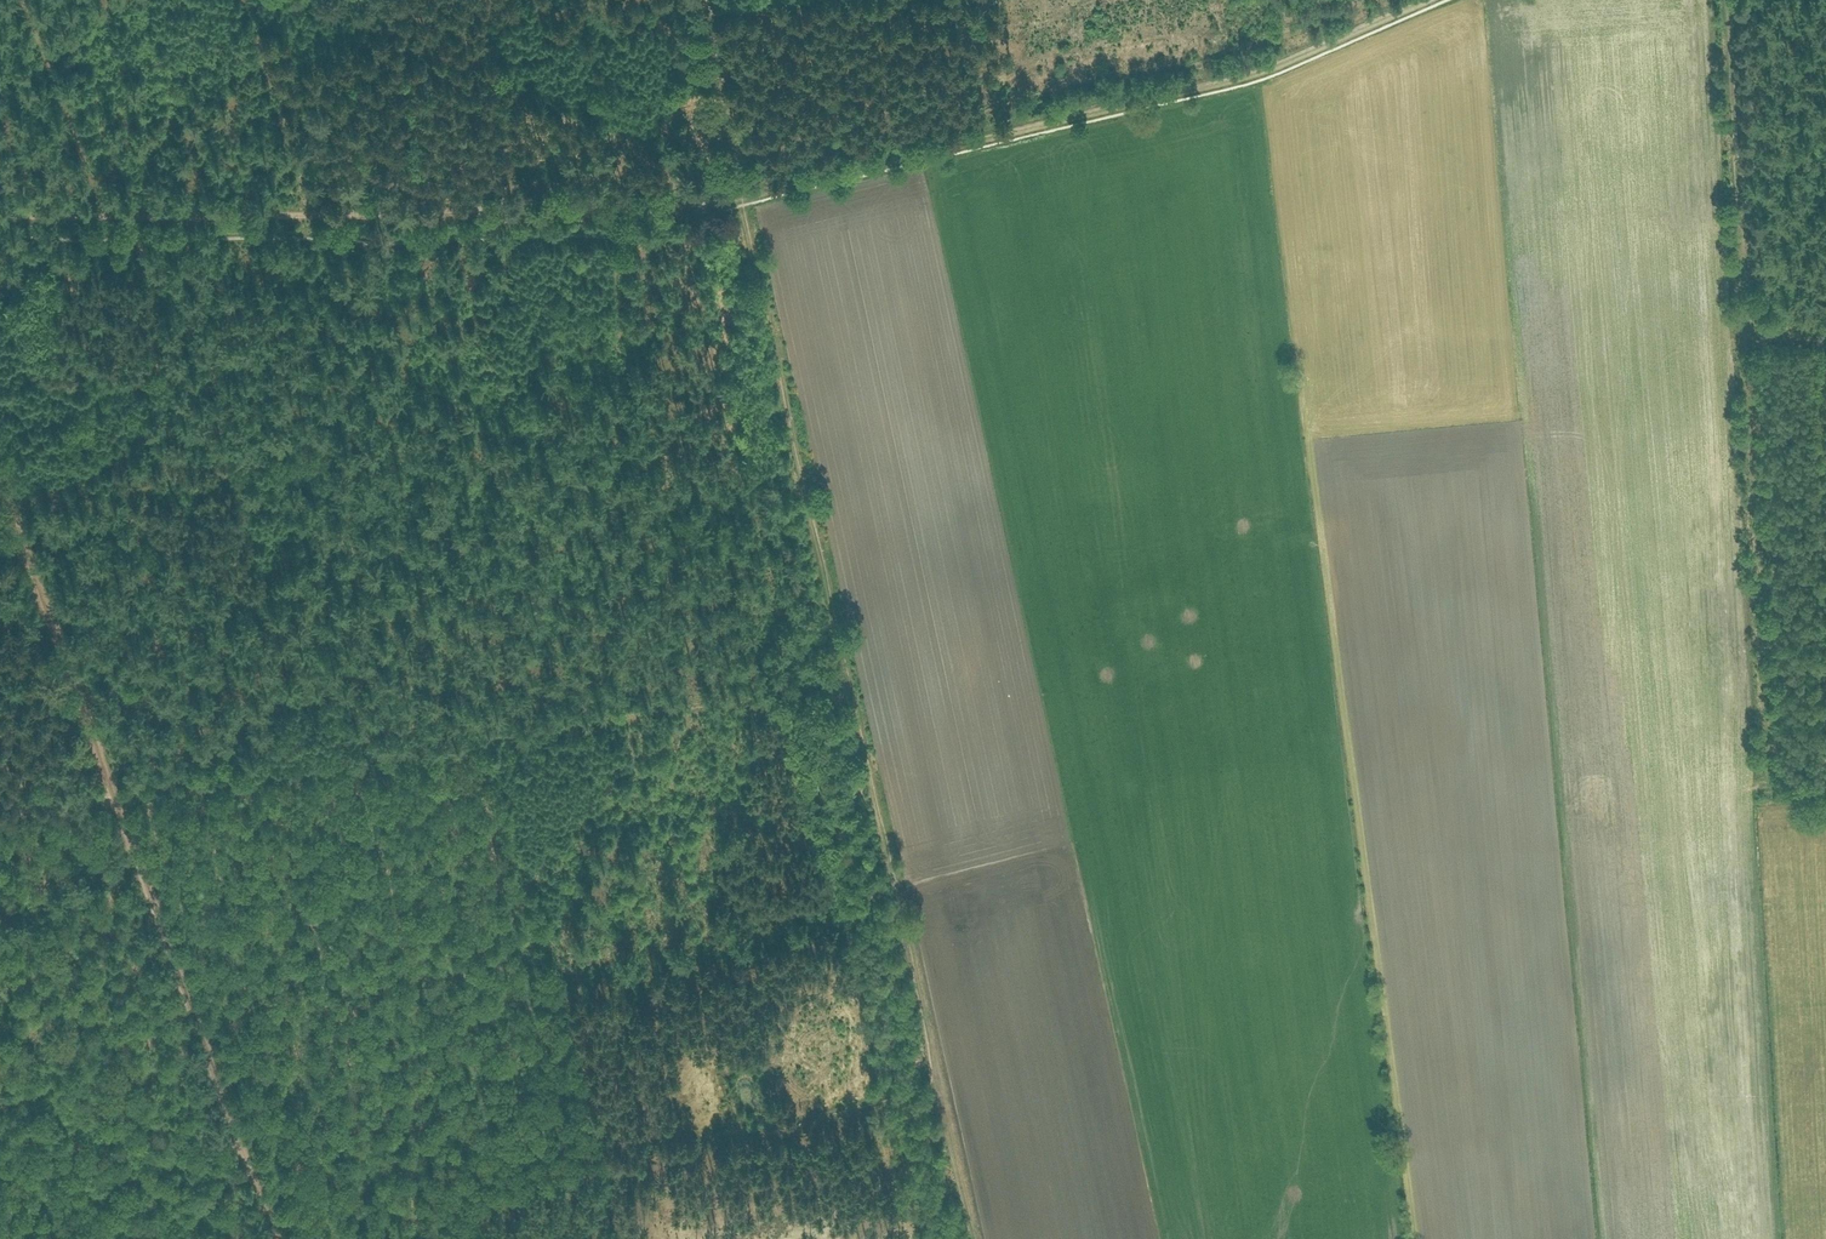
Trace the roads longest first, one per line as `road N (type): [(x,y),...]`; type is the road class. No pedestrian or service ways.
road 1 (track): [(0,213),(639,206),(745,196)]
road 2 (track): [(745,196),(1241,77),(1423,0)]
road 3 (track): [(937,1084),(556,1180),(503,1199),(462,1238)]
road 4 (track): [(745,196),(847,676)]
road 5 (track): [(1825,784),(1777,780),(1766,761),(1745,349)]
road 6 (track): [(847,676),(394,756)]
road 7 (track): [(847,676),(937,1084)]
road 8 (track): [(133,847),(277,1238)]
road 9 (track): [(1730,0),(1745,349)]
road 10 (track): [(117,800),(0,480)]
road 11 (track): [(394,756),(117,800)]
road 12 (track): [(711,0),(745,196)]
road 13 (track): [(972,1238),(937,1084)]
road 14 (track): [(0,930),(133,847)]

